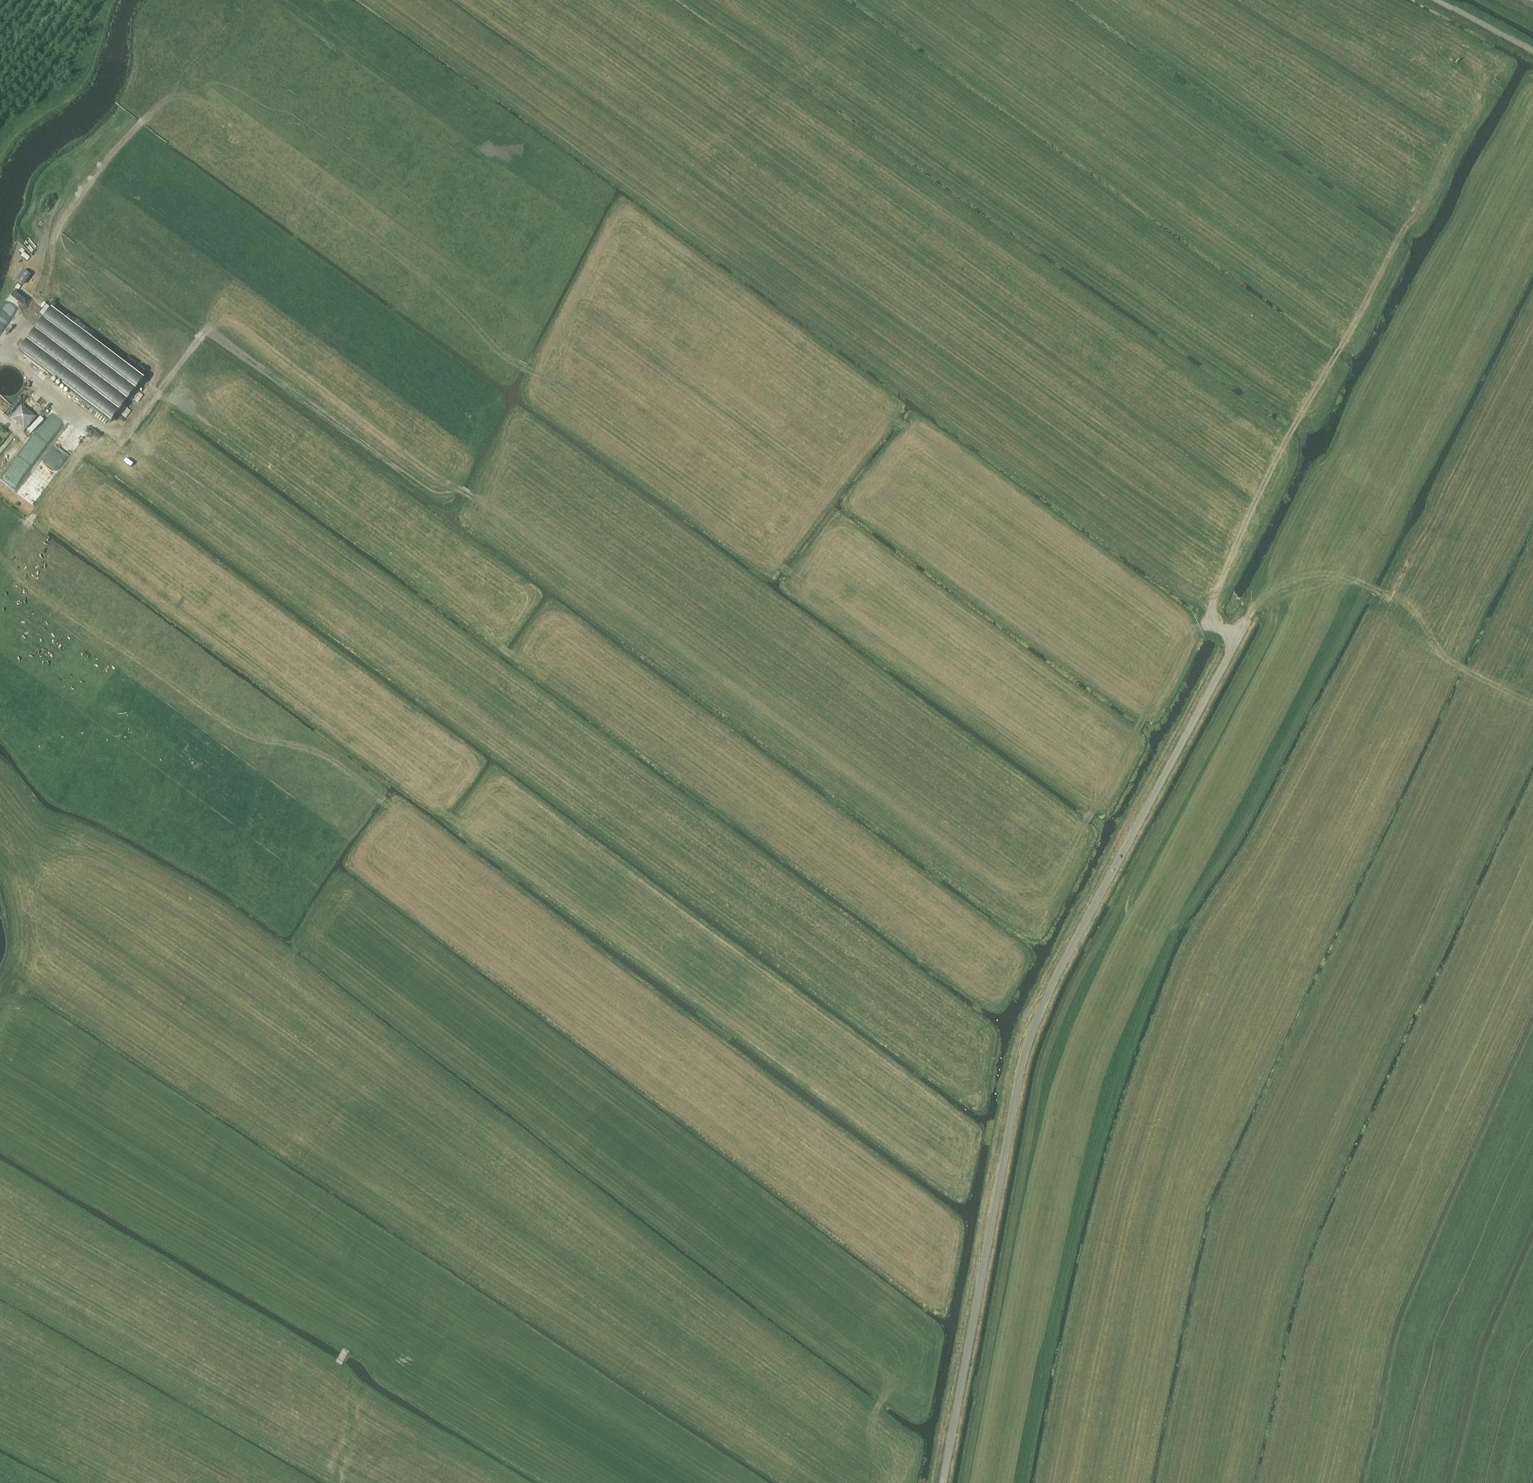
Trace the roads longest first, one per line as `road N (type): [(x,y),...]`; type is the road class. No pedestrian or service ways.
road 1 (track): [(942,1482),(1029,1039),(1235,639)]
road 2 (track): [(1211,615),(1274,464),(1400,238)]

